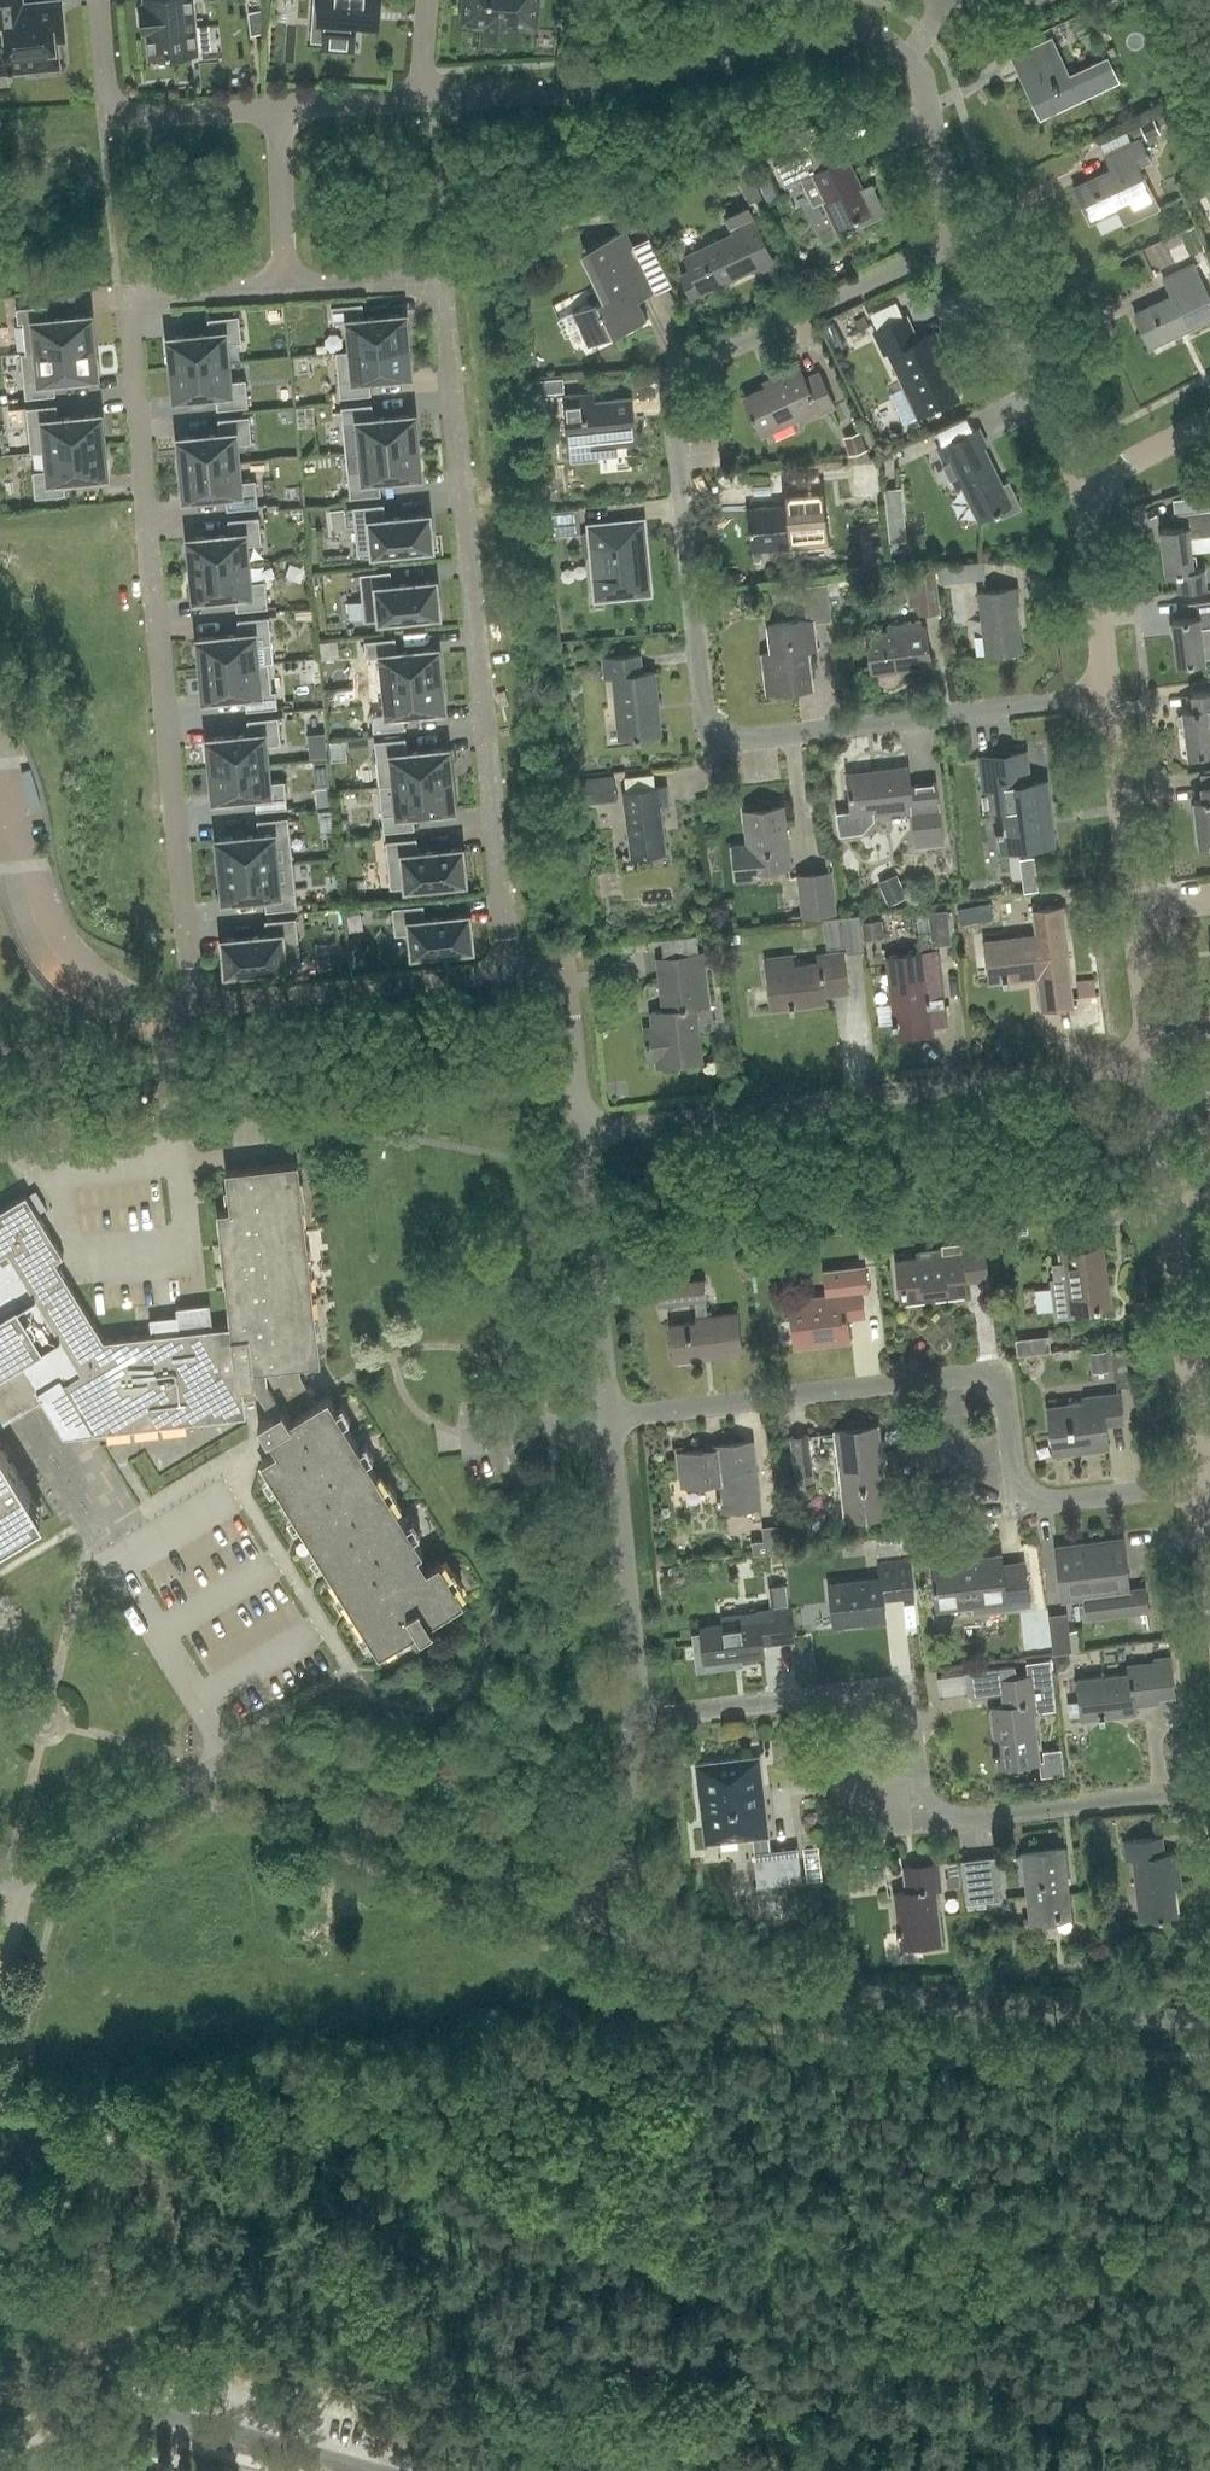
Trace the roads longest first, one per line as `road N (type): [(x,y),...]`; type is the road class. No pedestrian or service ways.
road 1 (residential): [(1104,696),(742,741),(707,721),(702,705),(674,420),(681,375),(964,240)]
road 2 (residential): [(197,1009),(127,297),(286,286)]
road 3 (residential): [(286,286),(408,280),(440,287),(509,971)]
road 4 (residential): [(422,101),(549,94),(836,31),(881,33),(918,67),(943,187),(964,240)]
road 5 (residential): [(1204,1486),(1029,1505),(1015,1493),(1002,1399),(976,1377),(611,1420)]
road 6 (residential): [(1209,1796),(941,1820),(920,1797),(910,1710),(884,1689),(636,1718)]
road 7 (residential): [(0,1868),(27,1874),(225,1763),(250,1767),(599,1920)]
road 8 (residential): [(599,1920),(727,1976),(803,1996),(1209,2016)]
road 9 (residential): [(580,1134),(1154,1062)]
road 10 (residential): [(509,971),(197,1009)]
road 11 (residential): [(636,1718),(611,1420)]
road 12 (residential): [(611,1420),(580,1134)]
road 13 (residential): [(99,0),(110,115),(276,111)]
road 14 (tertiary): [(1204,1486),(1176,1209)]
road 15 (residential): [(964,240),(1083,489)]
road 16 (tertiary): [(1135,907),(1104,696)]
road 17 (tertiary): [(1104,696),(1083,489)]
road 18 (residential): [(599,1920),(619,1882),(636,1718)]
road 19 (residential): [(580,1134),(561,982),(538,971),(509,971)]
road 20 (residential): [(286,286),(276,111)]
road 21 (tertiary): [(1154,1062),(1135,907)]
road 22 (tertiary): [(1176,1209),(1154,1062)]
road 23 (residential): [(276,111),(422,101)]
road 24 (tertiary): [(1083,489),(1209,421)]

